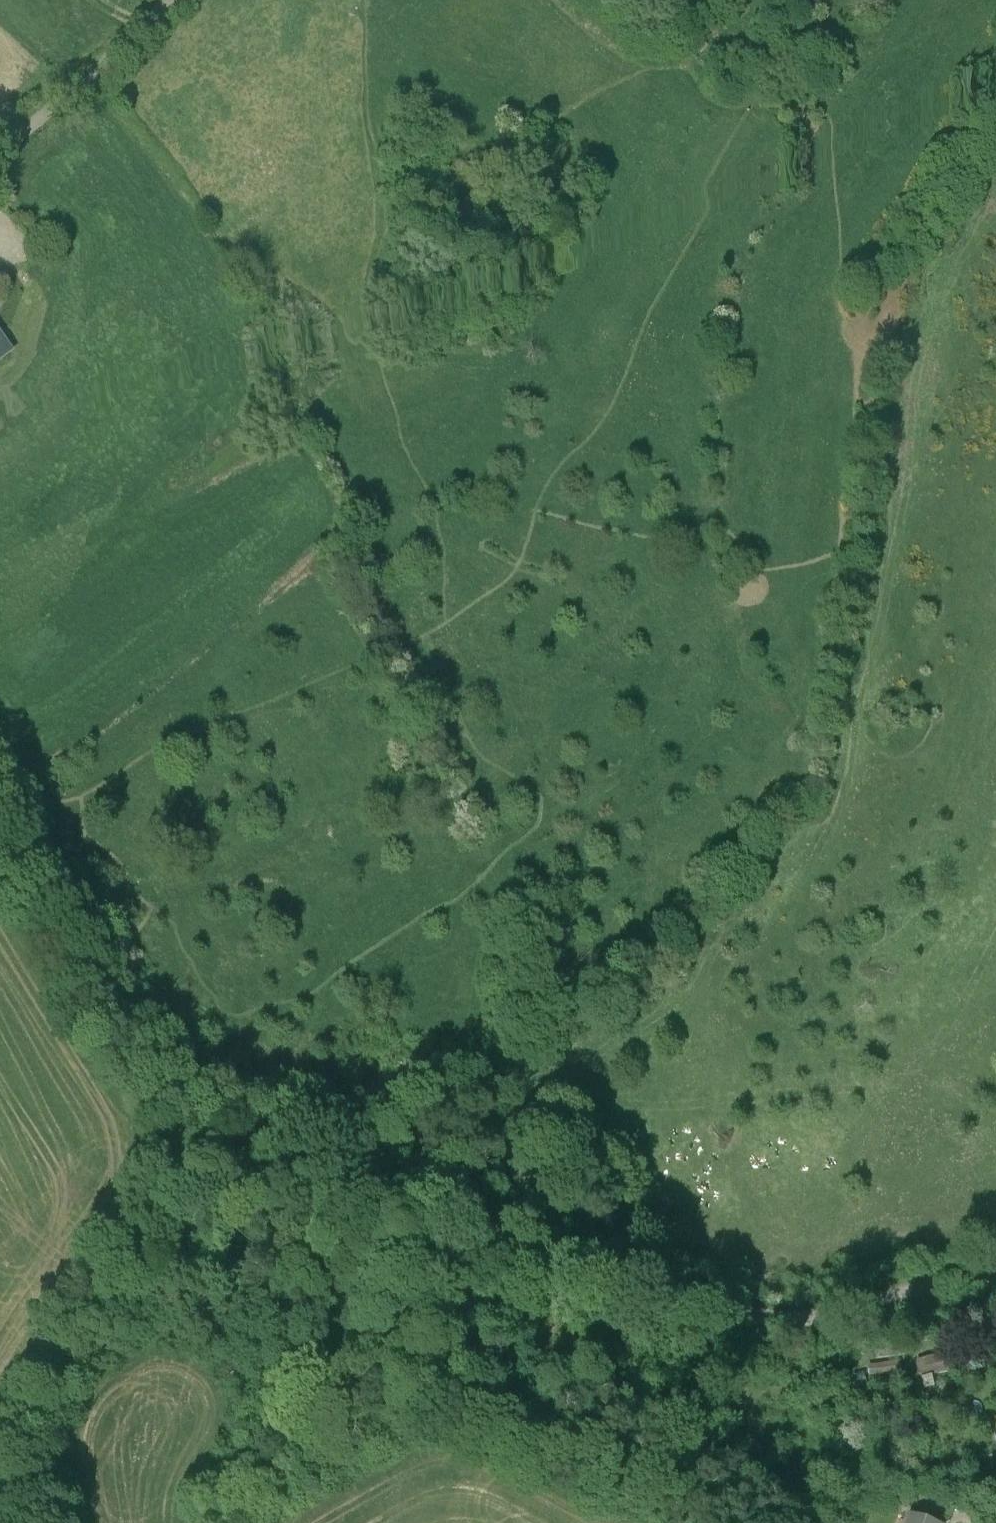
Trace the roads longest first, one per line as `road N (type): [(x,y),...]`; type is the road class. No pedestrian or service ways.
road 1 (track): [(0,834),(197,1146),(257,1158),(399,1104),(466,1100),(528,1124),(558,1145),(665,1263),(723,1296),(802,1311),(995,1268)]
road 2 (unclassified): [(205,0),(0,188)]

